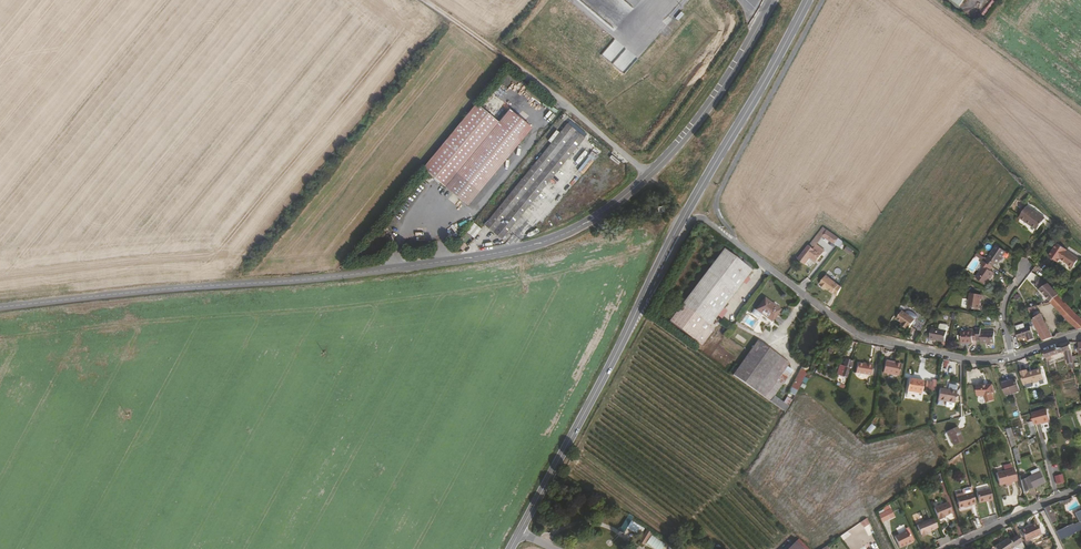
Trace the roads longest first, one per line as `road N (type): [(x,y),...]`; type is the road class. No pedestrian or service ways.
road 1 (tertiary): [(0,307),(328,278),(553,239),(650,175),(708,106),(773,0)]
road 2 (residential): [(638,308),(700,219),(863,336),(963,360),(1013,358)]
road 3 (primary): [(808,0),(638,308)]
road 4 (track): [(822,0),(718,197),(717,212),(738,245)]
road 5 (primary): [(638,308),(520,531)]
road 6 (track): [(933,0),(1080,110)]
road 7 (residential): [(944,548),(1080,489)]

